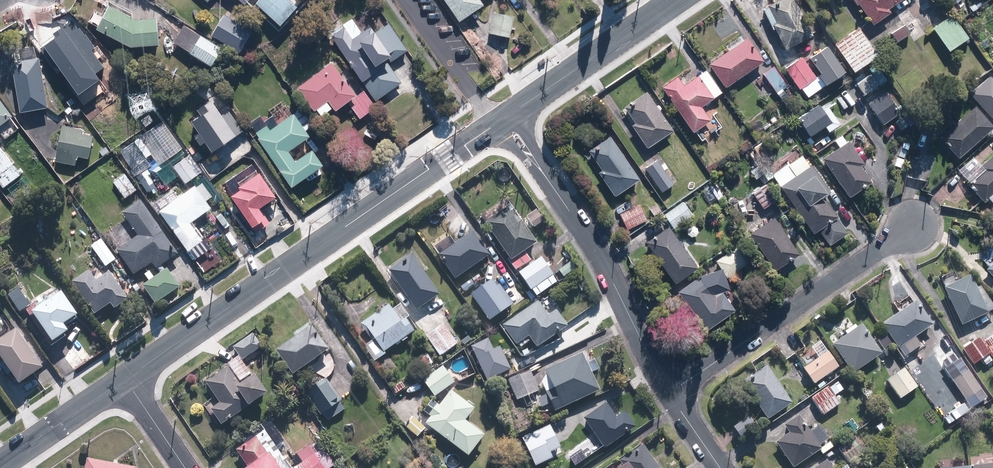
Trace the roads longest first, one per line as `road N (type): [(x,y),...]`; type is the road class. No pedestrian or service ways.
road 1 (residential): [(503,119),(125,378)]
road 2 (residential): [(669,394),(601,257),(503,119)]
road 3 (residential): [(915,224),(669,394)]
road 4 (residential): [(672,0),(503,119)]
road 5 (residential): [(125,378),(0,465)]

